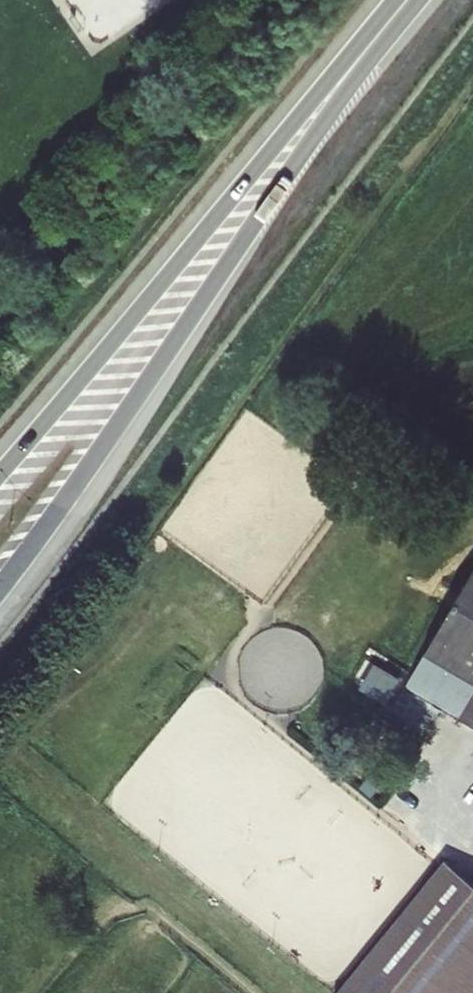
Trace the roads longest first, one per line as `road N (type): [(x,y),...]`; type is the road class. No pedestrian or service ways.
road 1 (trunk): [(0,588),(307,146),(348,67)]
road 2 (trunk): [(348,67),(0,472)]

